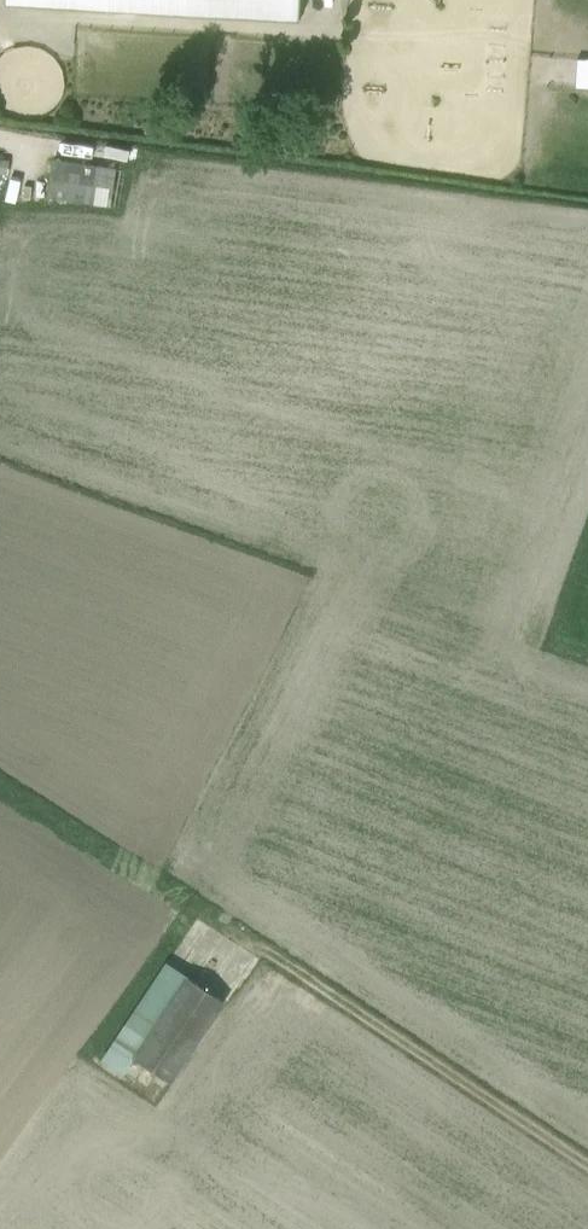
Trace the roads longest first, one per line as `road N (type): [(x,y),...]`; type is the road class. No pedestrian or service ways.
road 1 (track): [(264,963),(587,1168)]

